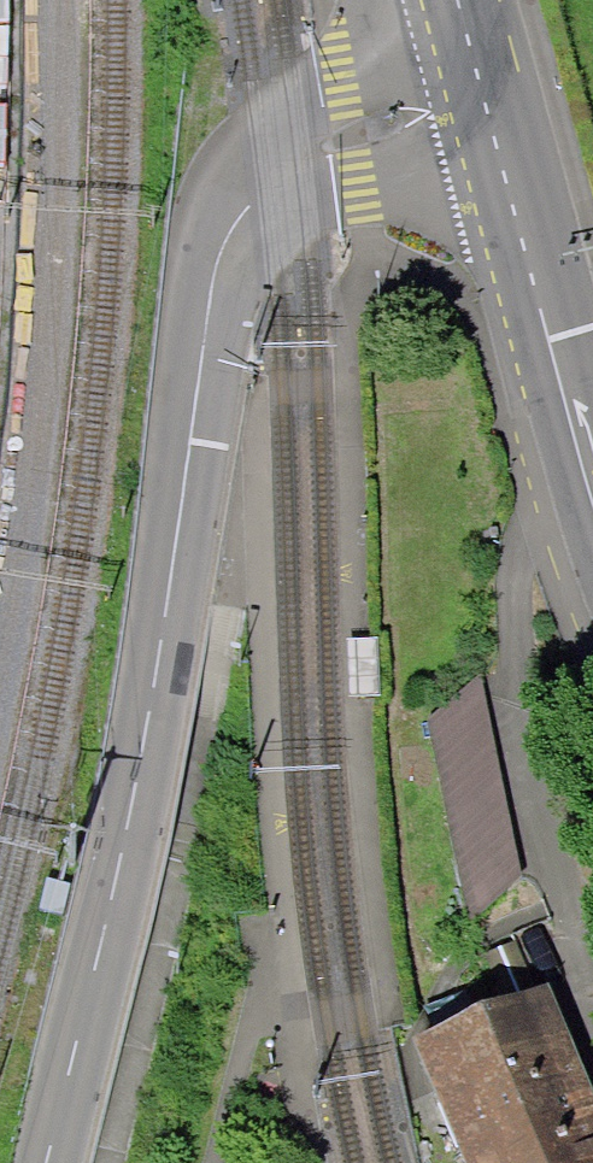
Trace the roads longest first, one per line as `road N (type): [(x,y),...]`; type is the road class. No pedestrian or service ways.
road 1 (residential): [(476,101),(301,166),(243,214),(224,242),(150,725),(47,1162)]
road 2 (residential): [(575,456),(528,571),(519,698),(530,812),(592,975)]
road 3 (secondary): [(575,456),(476,101)]

